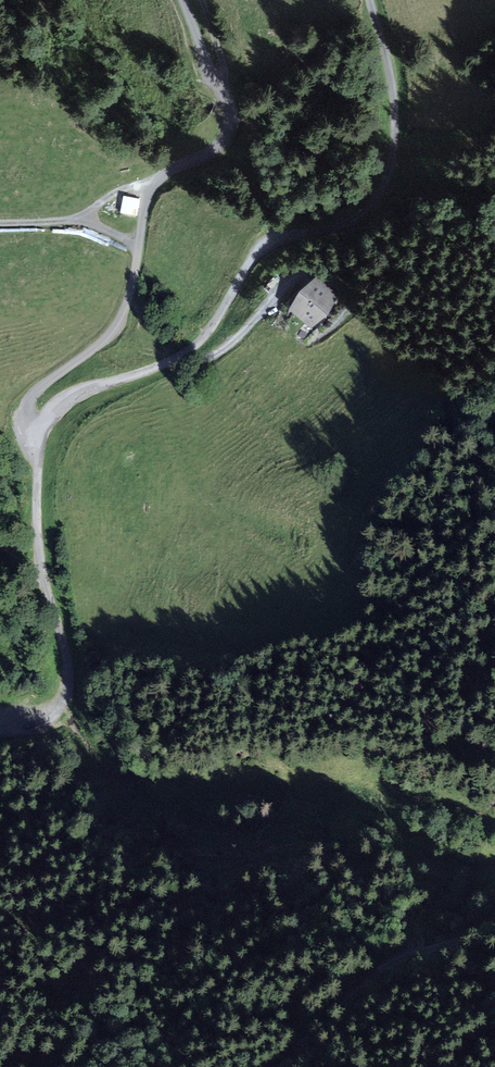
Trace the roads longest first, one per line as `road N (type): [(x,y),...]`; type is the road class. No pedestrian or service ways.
road 1 (unclassified): [(369,0),(394,102),(392,164),(375,202),(355,221),(259,251),(194,347),(66,402),(29,435)]
road 2 (unclassified): [(183,0),(231,111),(229,127),(213,152),(171,170),(149,193),(118,323),(37,391),(25,418),(29,435)]
road 3 (unclassified): [(29,435),(40,554),(68,688),(50,718),(0,733)]
road 4 (track): [(258,1066),(397,950),(494,920)]
road 5 (track): [(0,226),(73,220),(139,247)]

